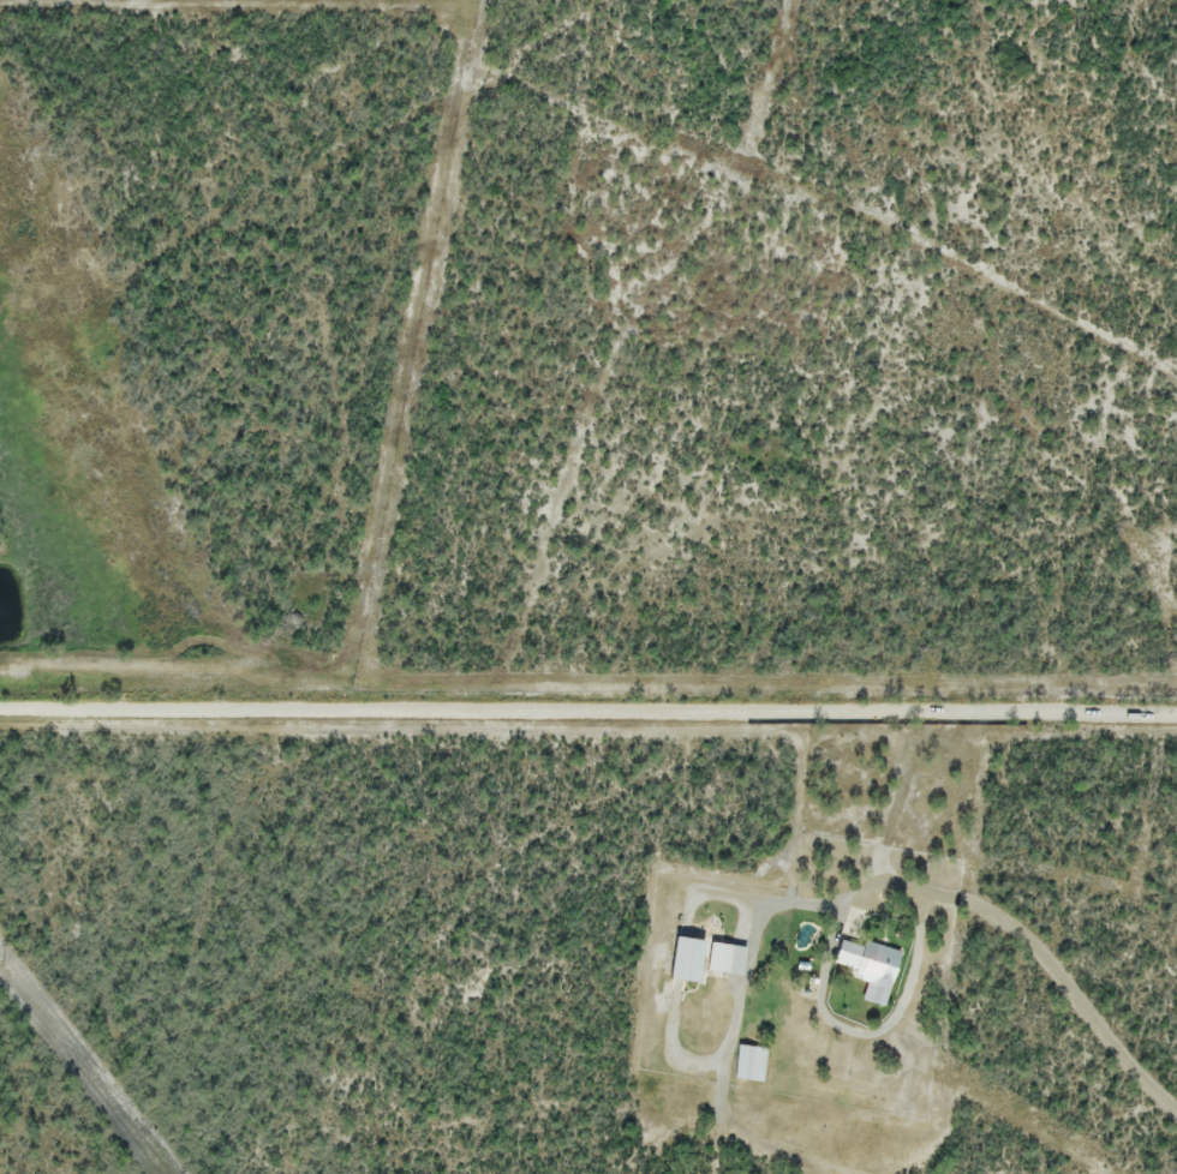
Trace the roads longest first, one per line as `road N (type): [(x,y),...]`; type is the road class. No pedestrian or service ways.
road 1 (residential): [(0,708),(1176,714)]

